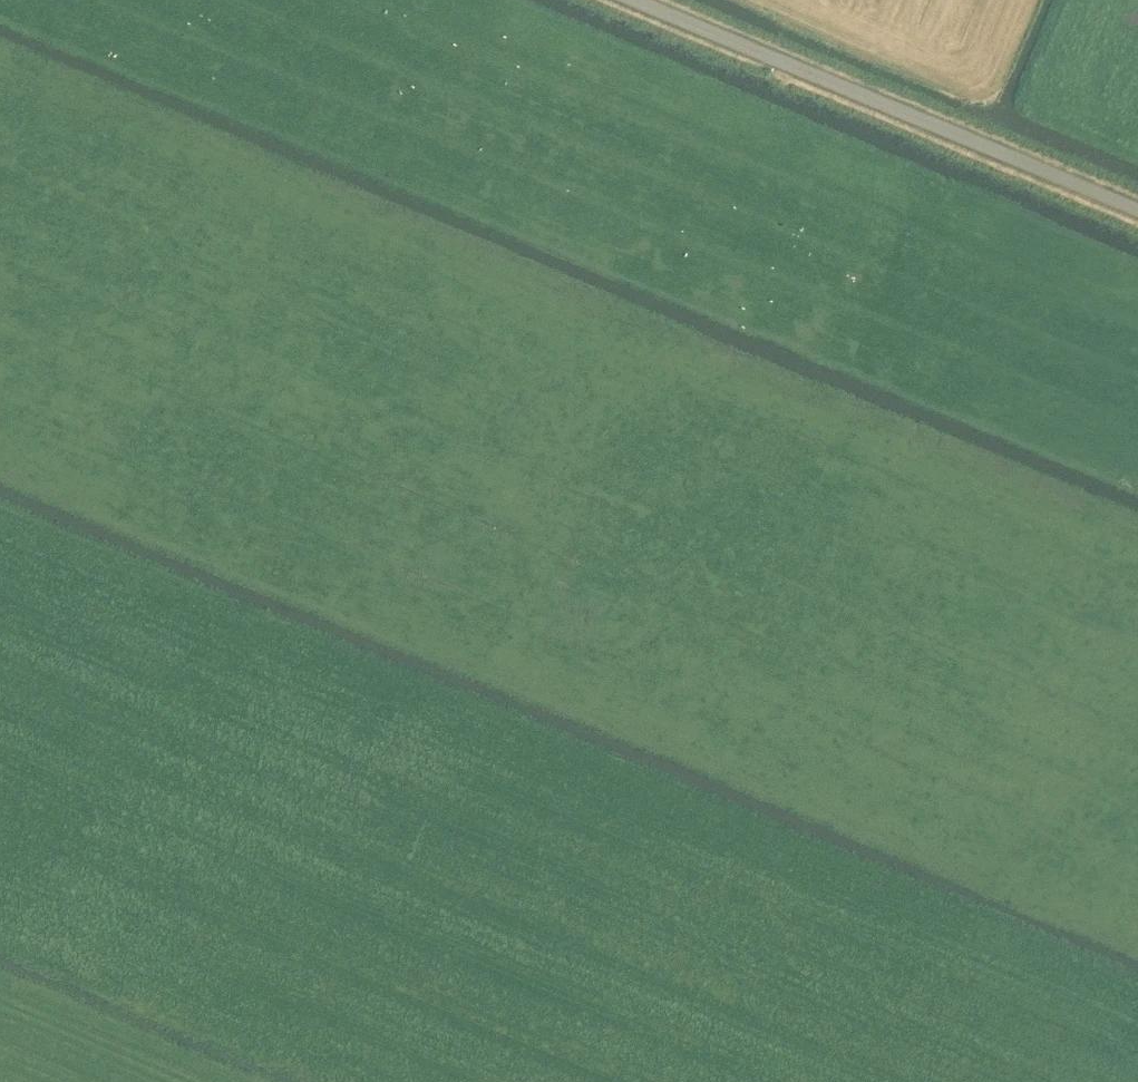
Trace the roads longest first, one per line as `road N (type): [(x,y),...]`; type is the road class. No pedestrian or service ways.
road 1 (unclassified): [(1137,211),(631,0)]

